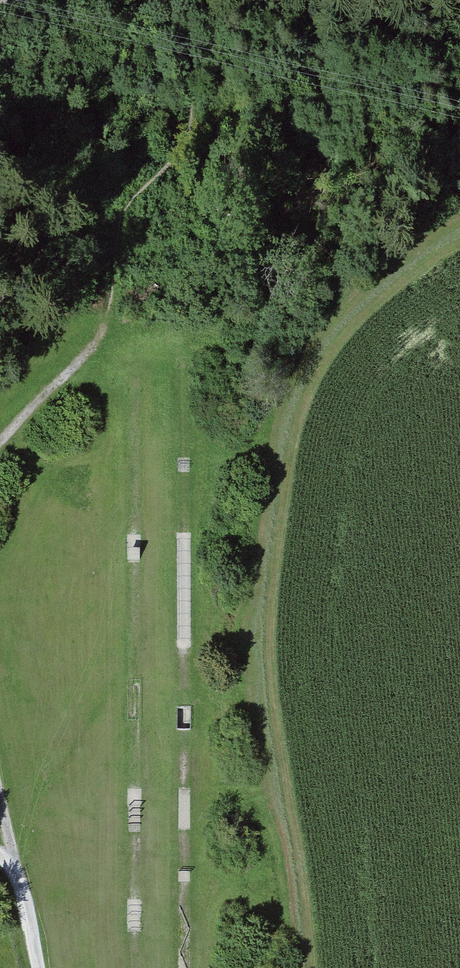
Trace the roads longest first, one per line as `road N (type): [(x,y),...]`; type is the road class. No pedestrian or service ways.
road 1 (track): [(186,967),(184,374)]
road 2 (track): [(136,967),(134,380)]
road 3 (track): [(0,88),(17,95),(116,89),(186,100),(209,127)]
road 4 (track): [(118,289),(107,325),(84,356),(0,443)]

